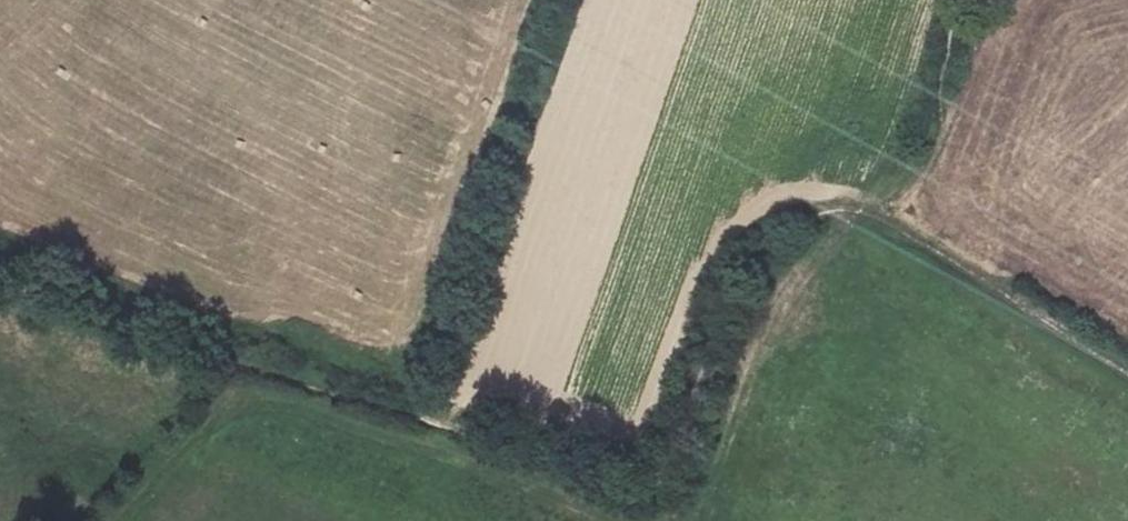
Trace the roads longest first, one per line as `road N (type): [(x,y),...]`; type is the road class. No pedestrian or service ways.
road 1 (track): [(864,215),(787,224),(764,251),(741,286),(690,435),(659,482),(638,490)]
road 2 (track): [(1127,373),(864,215)]

